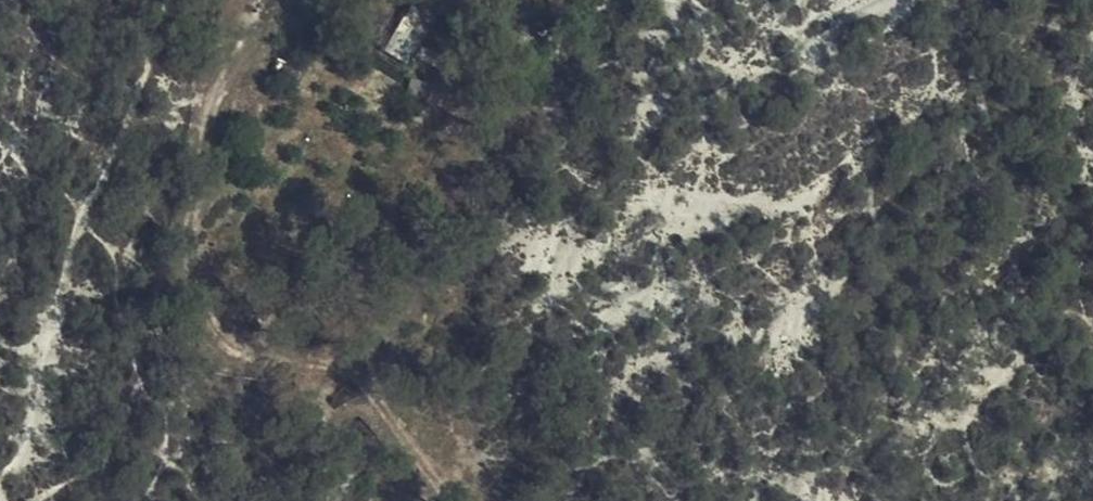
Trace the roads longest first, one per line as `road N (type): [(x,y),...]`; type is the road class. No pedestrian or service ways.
road 1 (track): [(447,500),(422,456),(342,367),(246,357),(217,339),(193,293),(195,167),(208,61),(240,0)]

